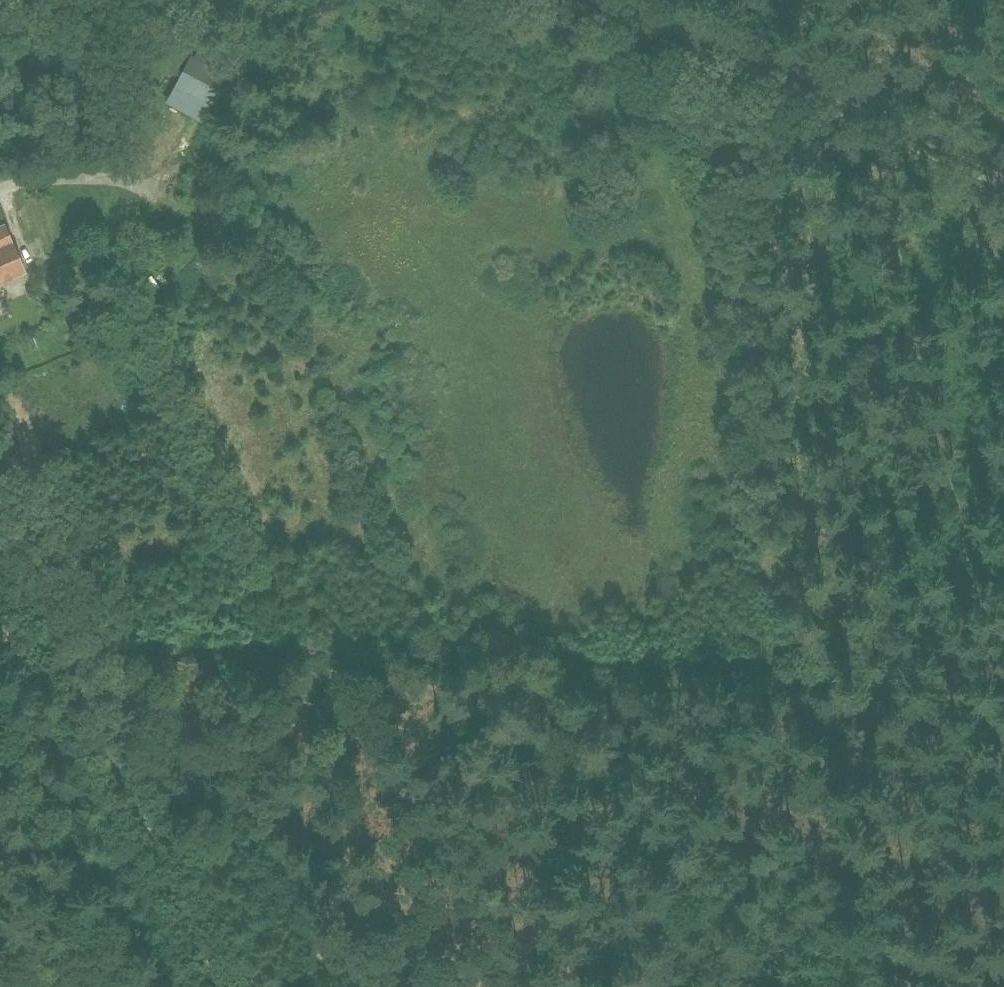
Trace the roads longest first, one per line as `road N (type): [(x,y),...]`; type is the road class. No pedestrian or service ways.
road 1 (unclassified): [(215,986),(0,506)]
road 2 (track): [(1003,164),(617,0)]
road 3 (track): [(346,986),(100,648)]

